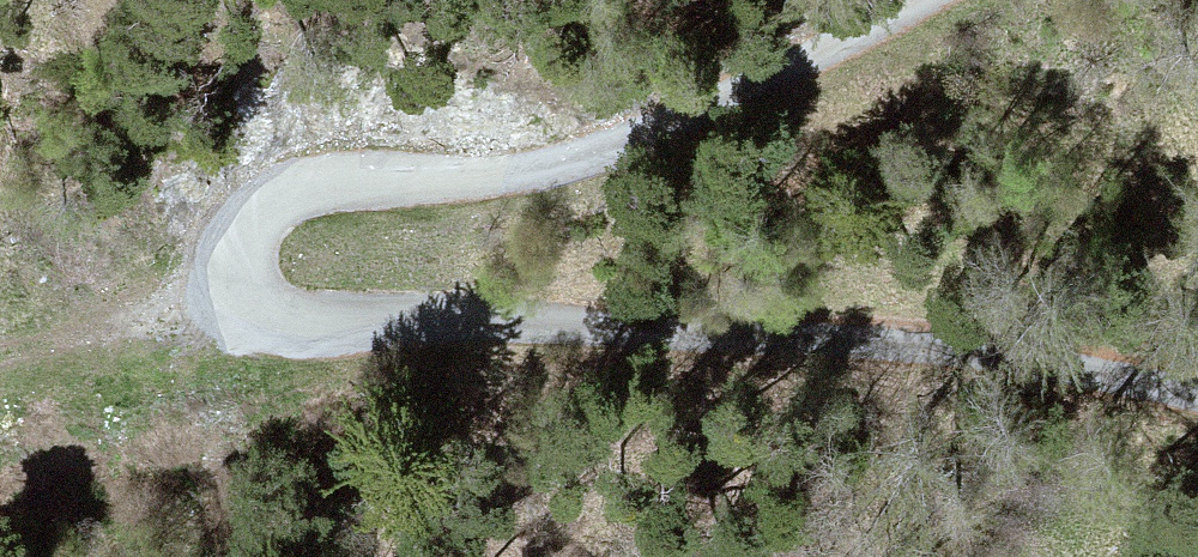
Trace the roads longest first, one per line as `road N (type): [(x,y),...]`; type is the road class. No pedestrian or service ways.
road 1 (unclassified): [(1197,388),(960,343),(534,317),(317,317),(272,310),(248,293),(236,259),(251,220),(291,193),(524,177),(853,47),(928,0)]
road 2 (track): [(248,293),(0,368)]

